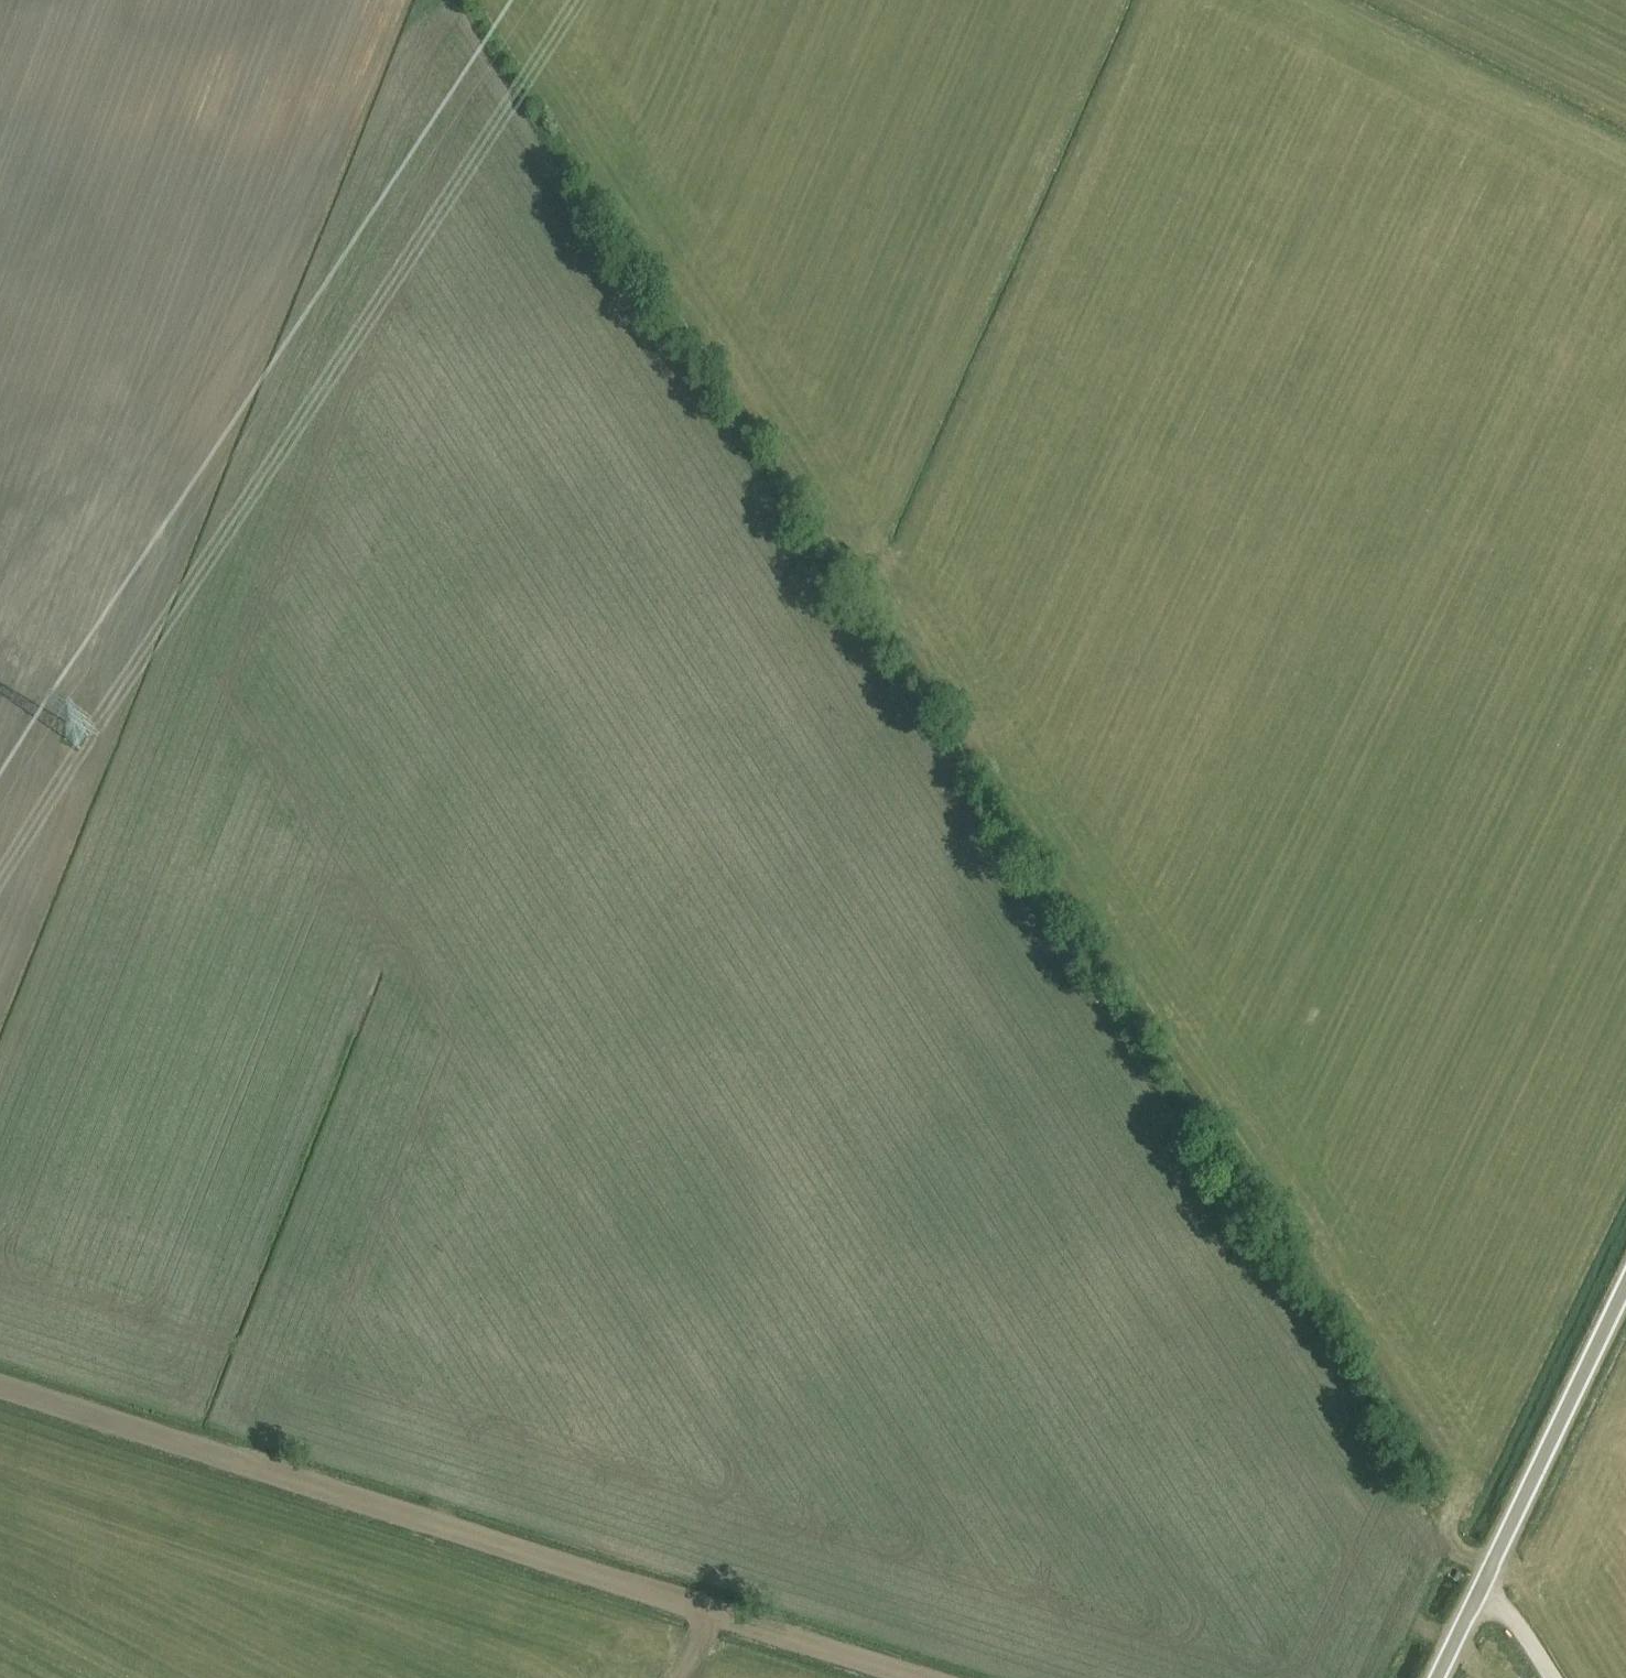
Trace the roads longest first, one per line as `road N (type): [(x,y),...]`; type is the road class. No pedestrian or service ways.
road 1 (track): [(0,1383),(921,1677)]
road 2 (unclassified): [(1432,1677),(1625,1273)]

